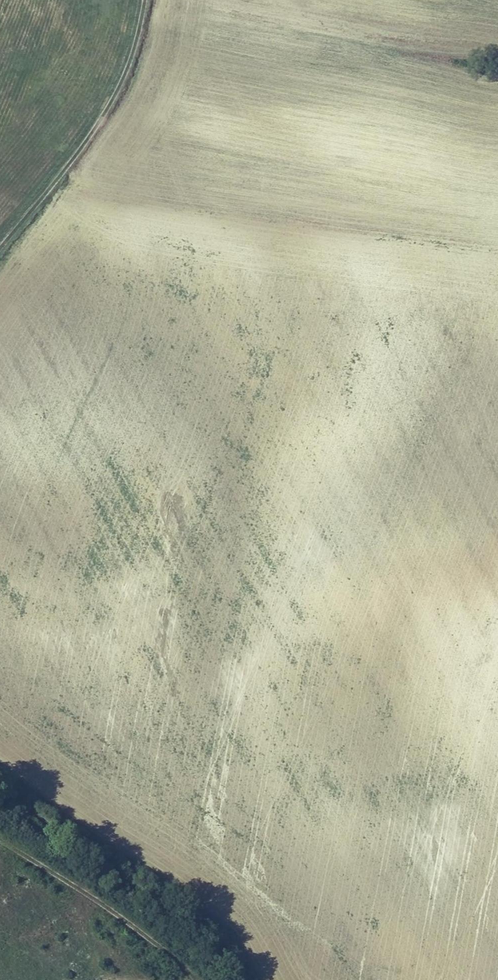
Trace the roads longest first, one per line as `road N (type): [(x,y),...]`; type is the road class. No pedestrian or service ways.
road 1 (track): [(0,247),(112,99),(145,0)]
road 2 (track): [(0,842),(94,898),(197,979)]

